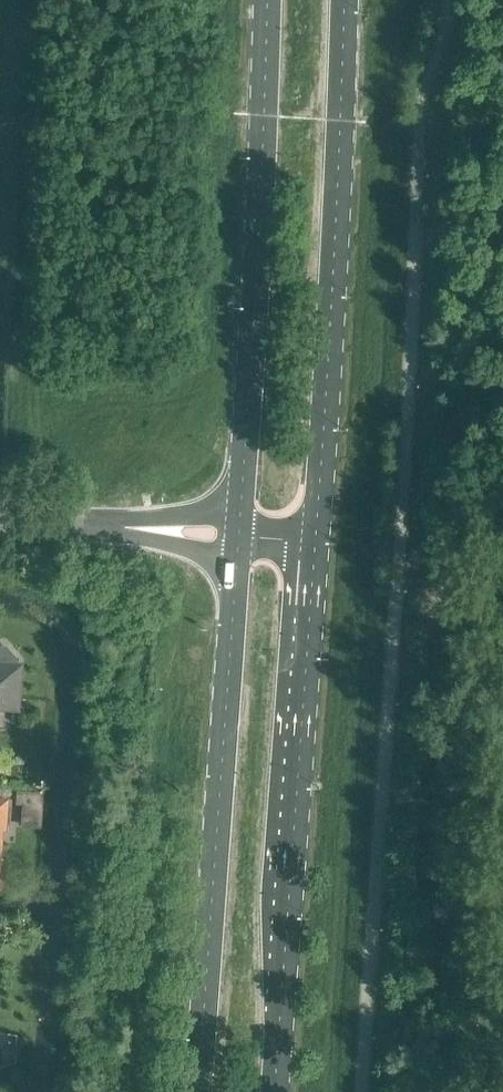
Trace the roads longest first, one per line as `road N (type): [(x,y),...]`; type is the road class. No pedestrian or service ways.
road 1 (secondary): [(240,537),(202,1091)]
road 2 (secondary): [(273,1091),(325,543)]
road 3 (secondary): [(325,543),(341,0)]
road 4 (secondary): [(268,0),(240,537)]
road 5 (unclassified): [(240,537),(0,520)]

